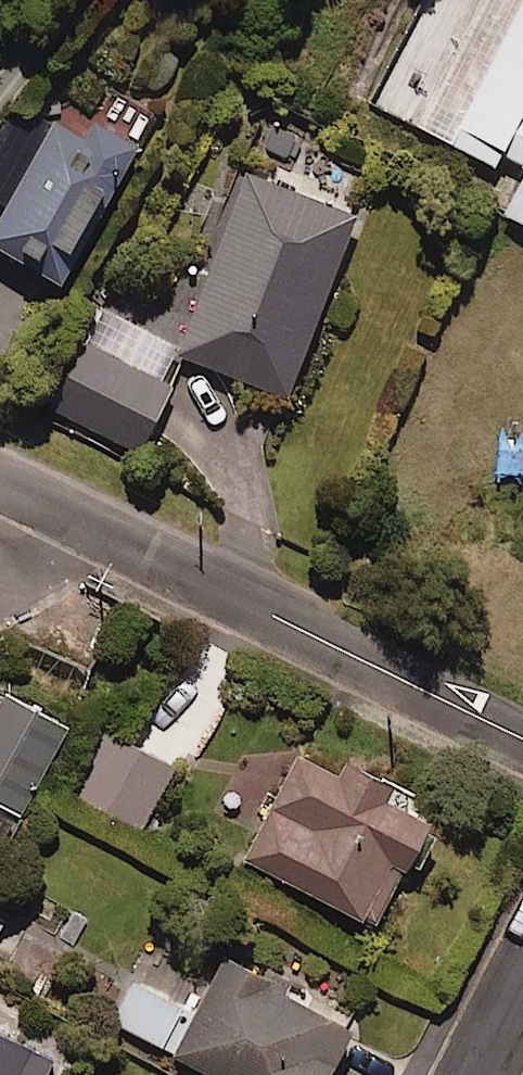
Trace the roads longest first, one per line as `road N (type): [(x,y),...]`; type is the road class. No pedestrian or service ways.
road 1 (residential): [(522,739),(0,481)]

